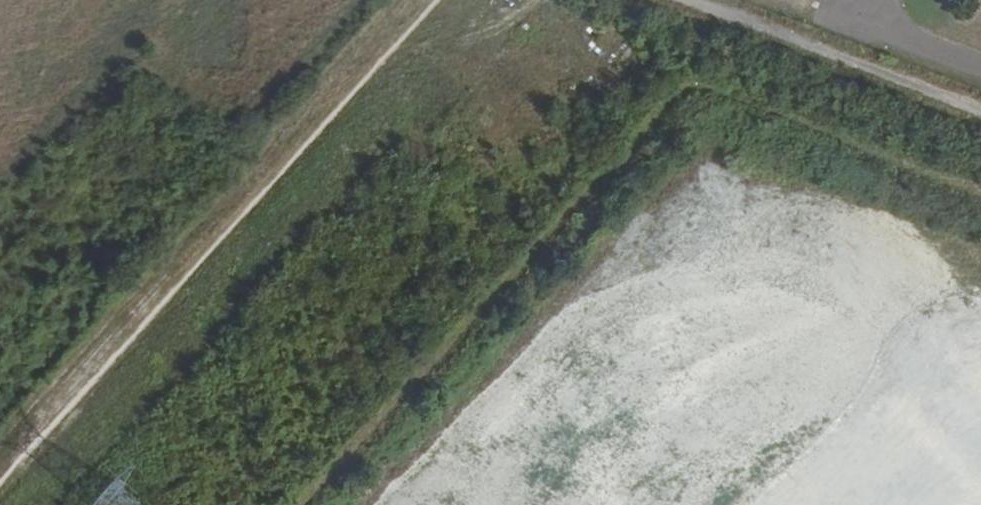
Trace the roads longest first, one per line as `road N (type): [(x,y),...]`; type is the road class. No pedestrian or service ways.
road 1 (track): [(980,115),(678,0)]

